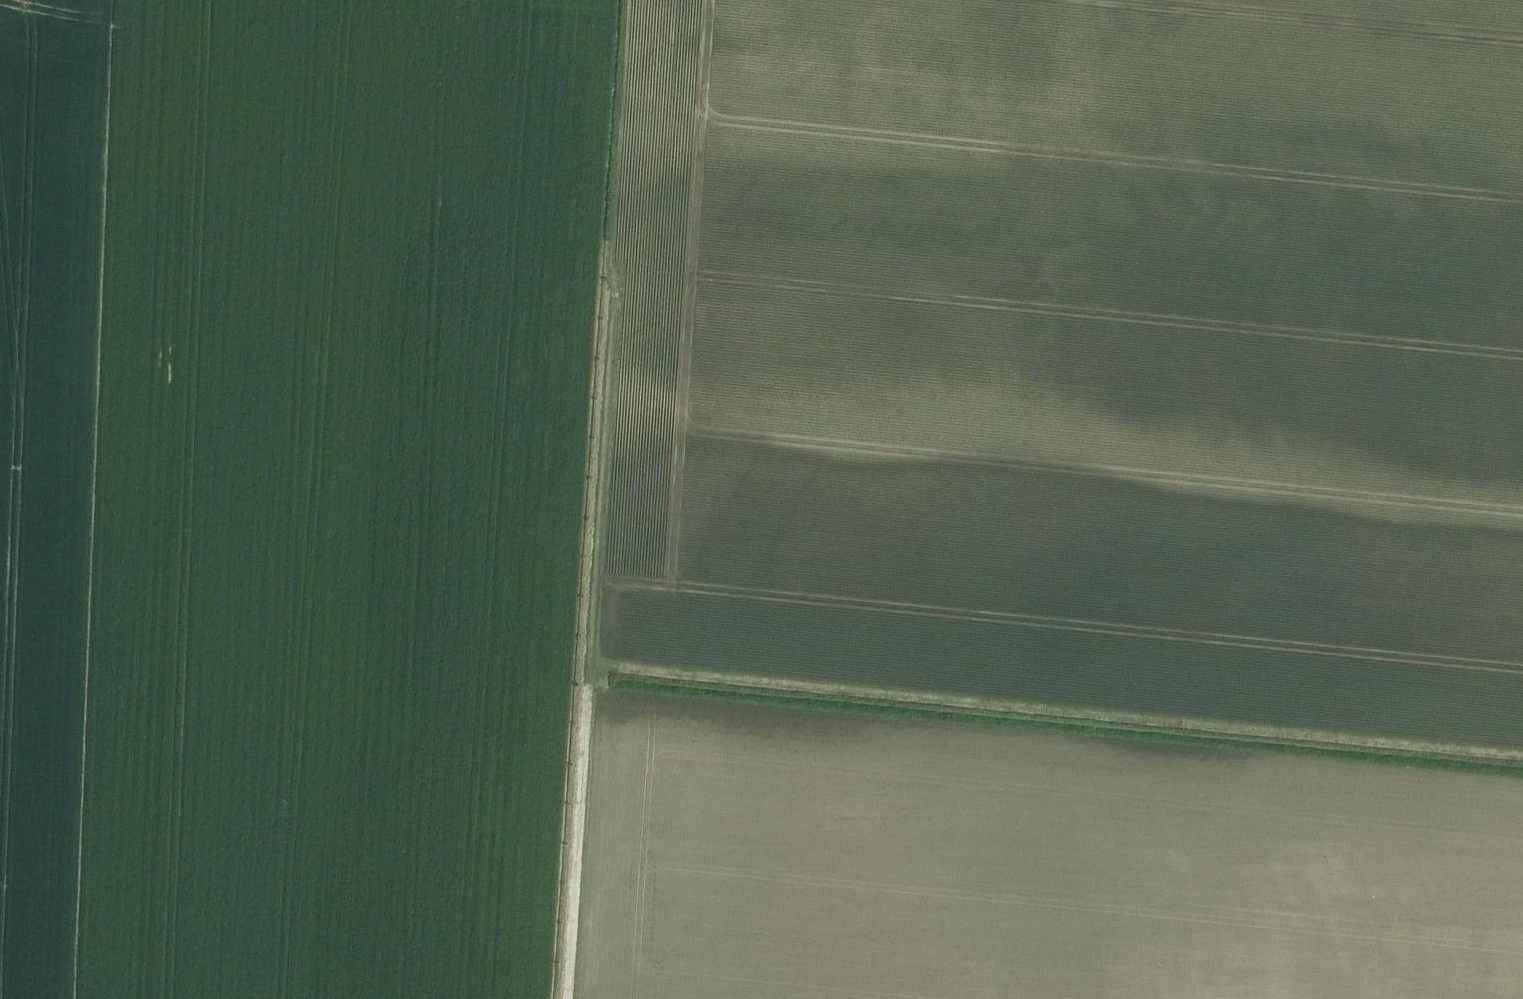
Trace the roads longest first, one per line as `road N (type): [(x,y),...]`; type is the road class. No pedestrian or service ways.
road 1 (track): [(566,998),(587,687)]

